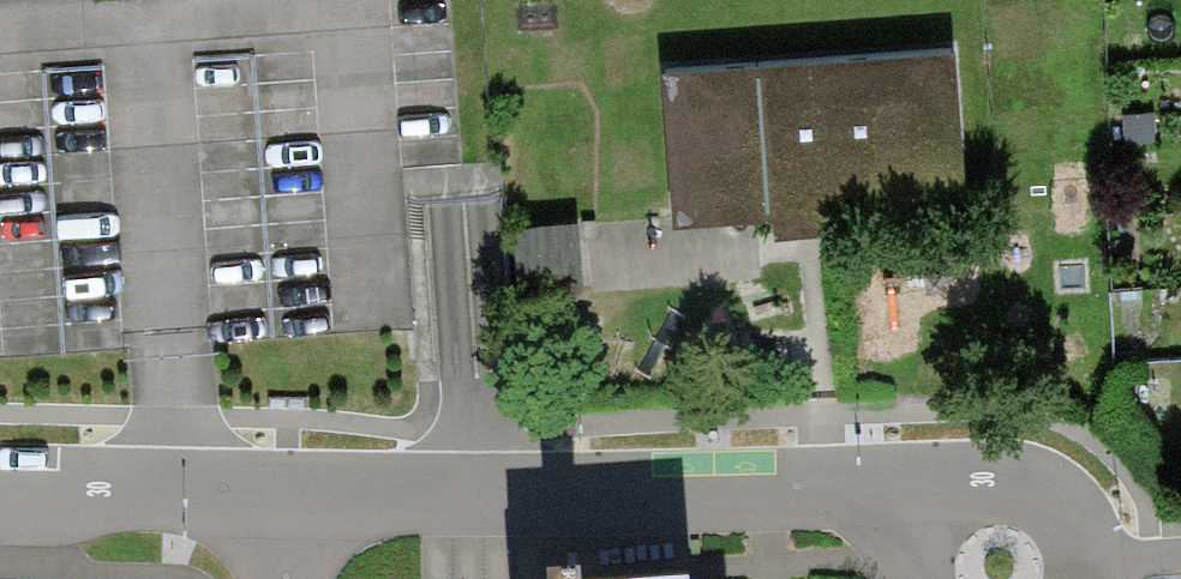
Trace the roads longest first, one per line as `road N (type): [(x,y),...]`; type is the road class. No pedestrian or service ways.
road 1 (residential): [(280,496),(846,489),(929,506)]
road 2 (residential): [(0,476),(163,473),(280,496)]
road 3 (residential): [(1093,563),(1084,529),(1042,485),(982,476),(929,506)]

